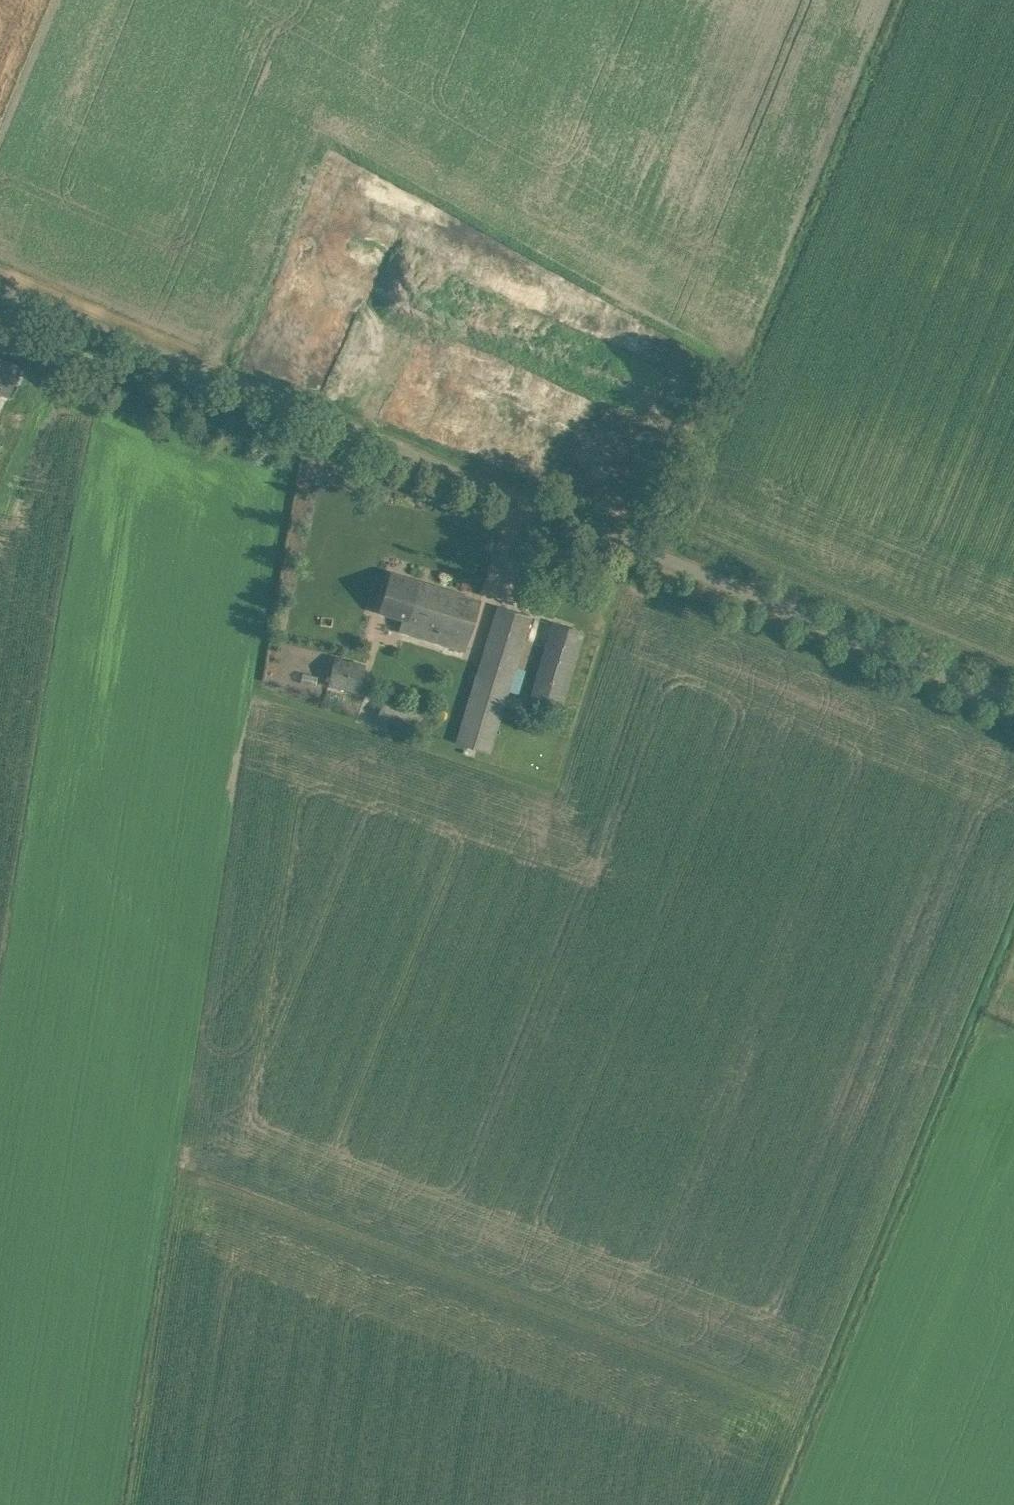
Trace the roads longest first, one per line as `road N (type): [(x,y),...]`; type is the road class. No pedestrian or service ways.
road 1 (unclassified): [(1013,685),(0,297)]

